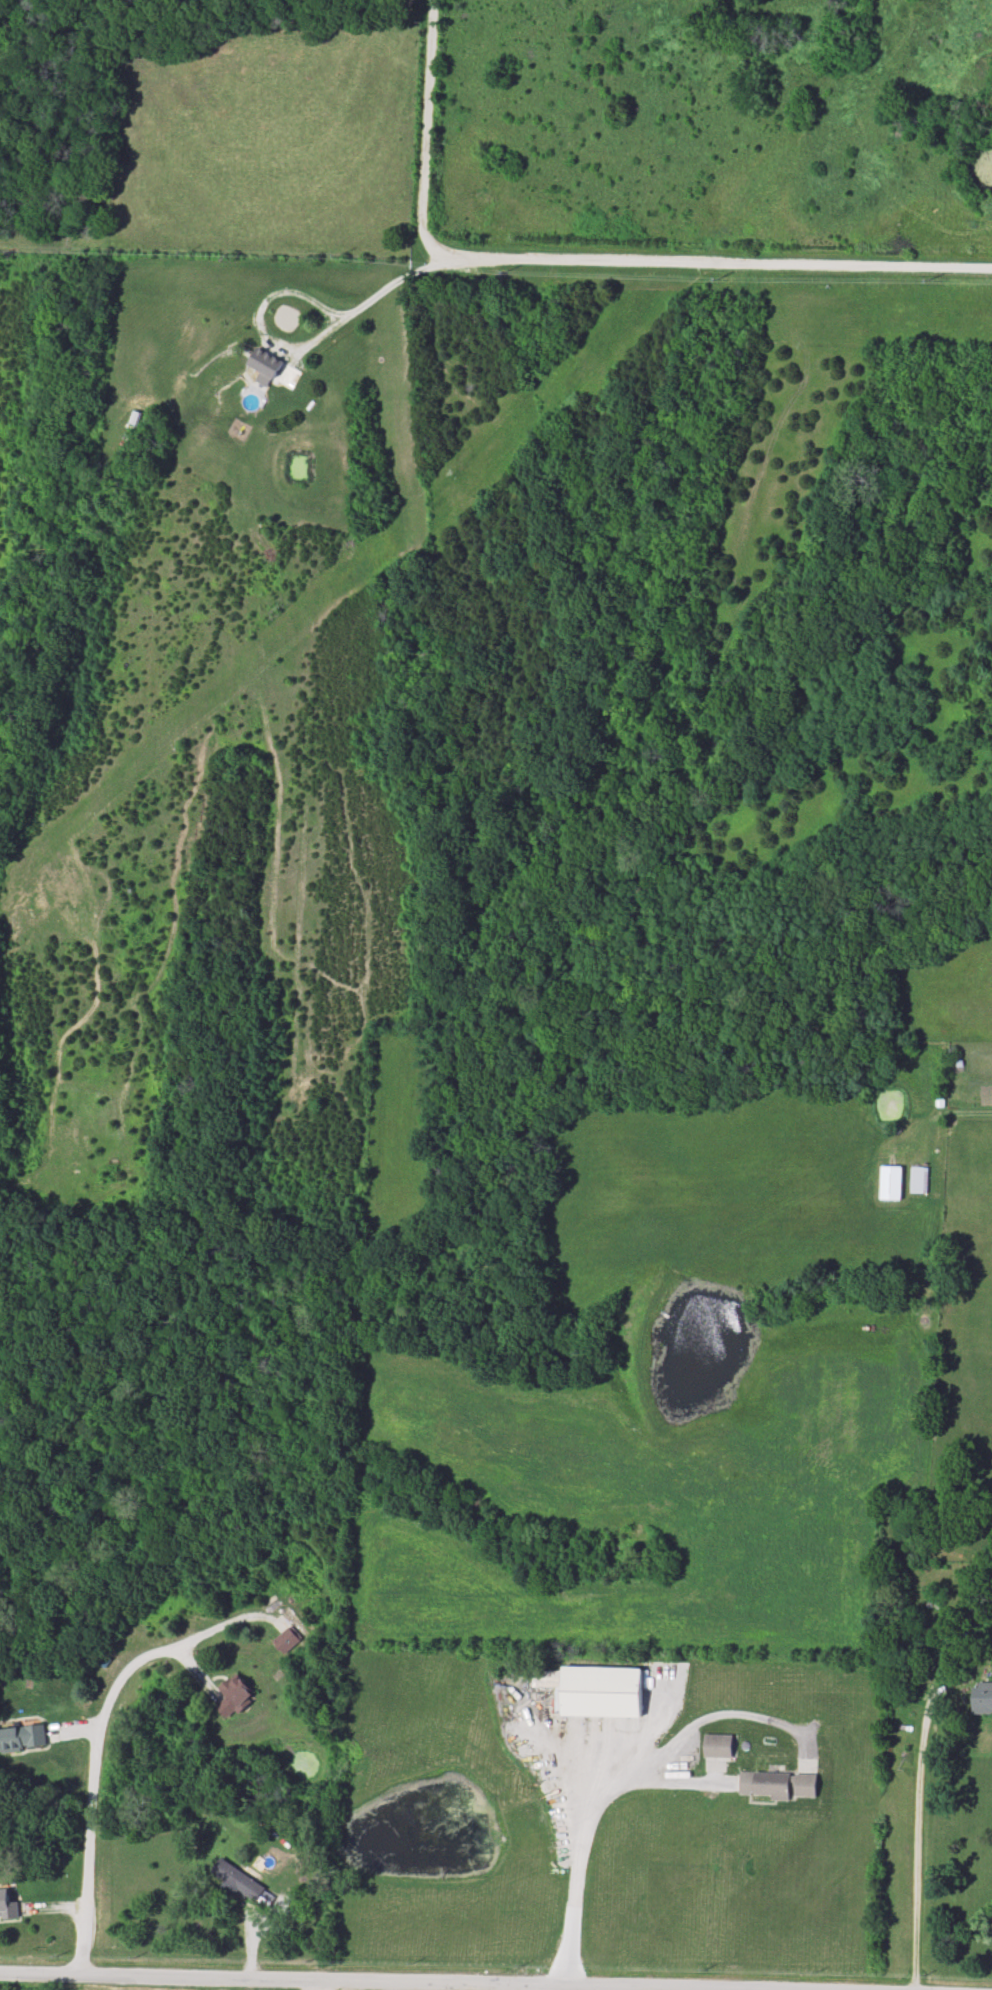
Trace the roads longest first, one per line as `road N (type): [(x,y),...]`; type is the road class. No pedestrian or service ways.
road 1 (residential): [(0,1979),(826,1989)]
road 2 (residential): [(432,249),(451,260),(991,275)]
road 3 (residential): [(85,1980),(92,1799),(110,1695),(142,1659),(196,1649)]
road 4 (residential): [(433,0),(423,228),(432,249)]

